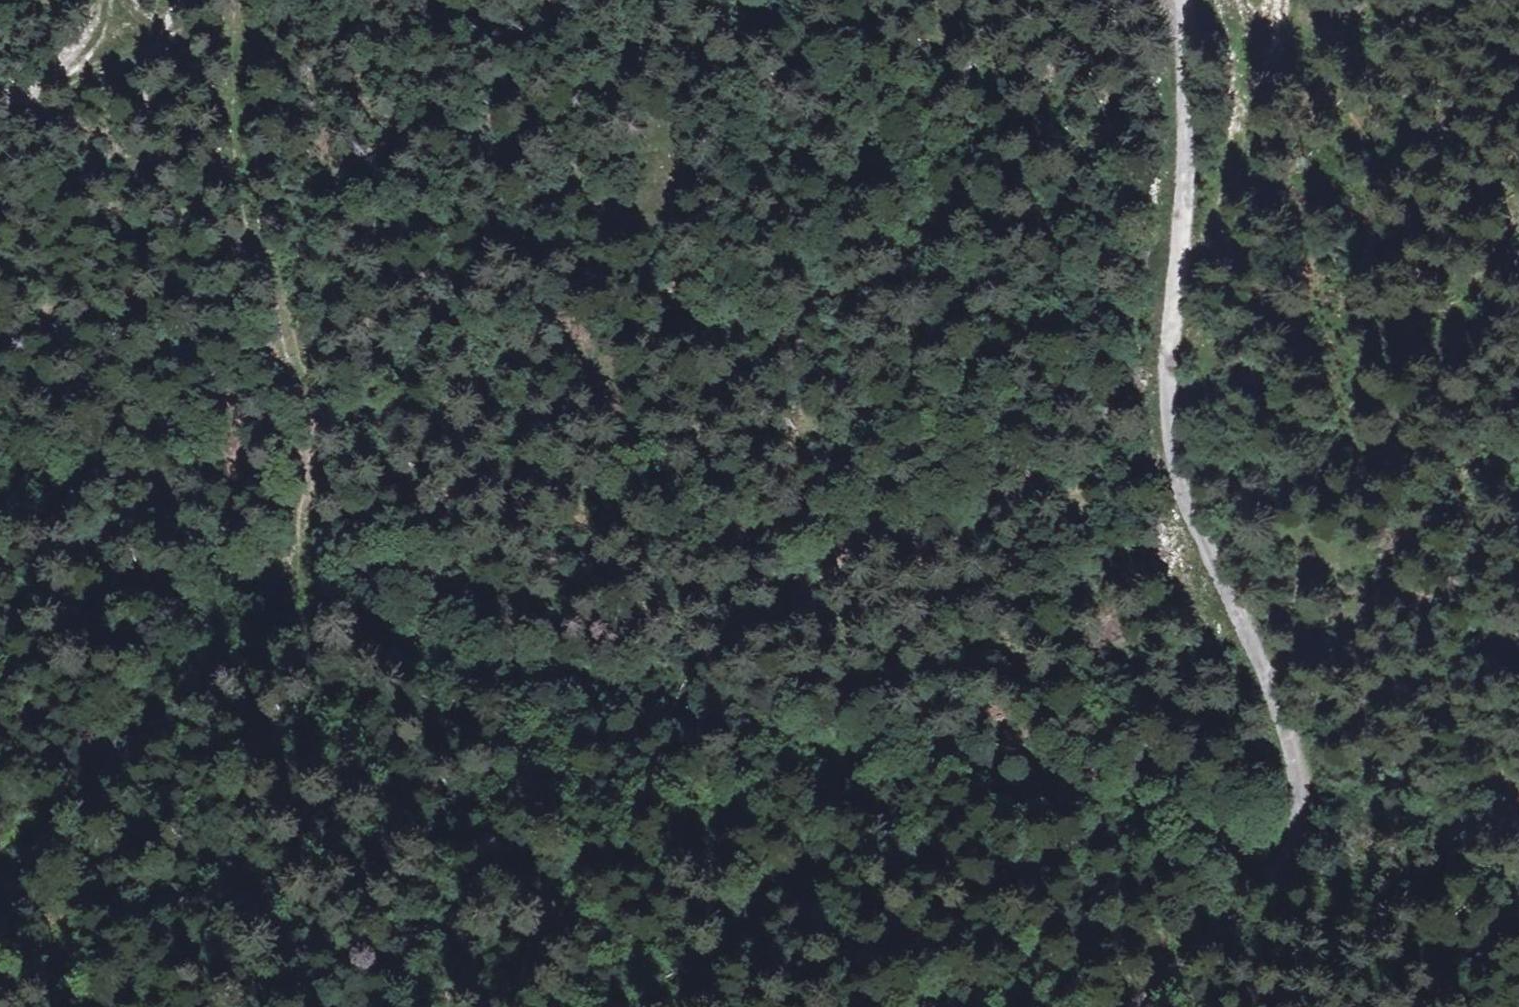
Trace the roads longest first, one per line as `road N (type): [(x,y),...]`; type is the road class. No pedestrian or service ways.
road 1 (unclassified): [(1183,0),(1184,167),(1161,402),(1188,522),(1268,684),(1304,795),(1291,855),(1145,1006)]

